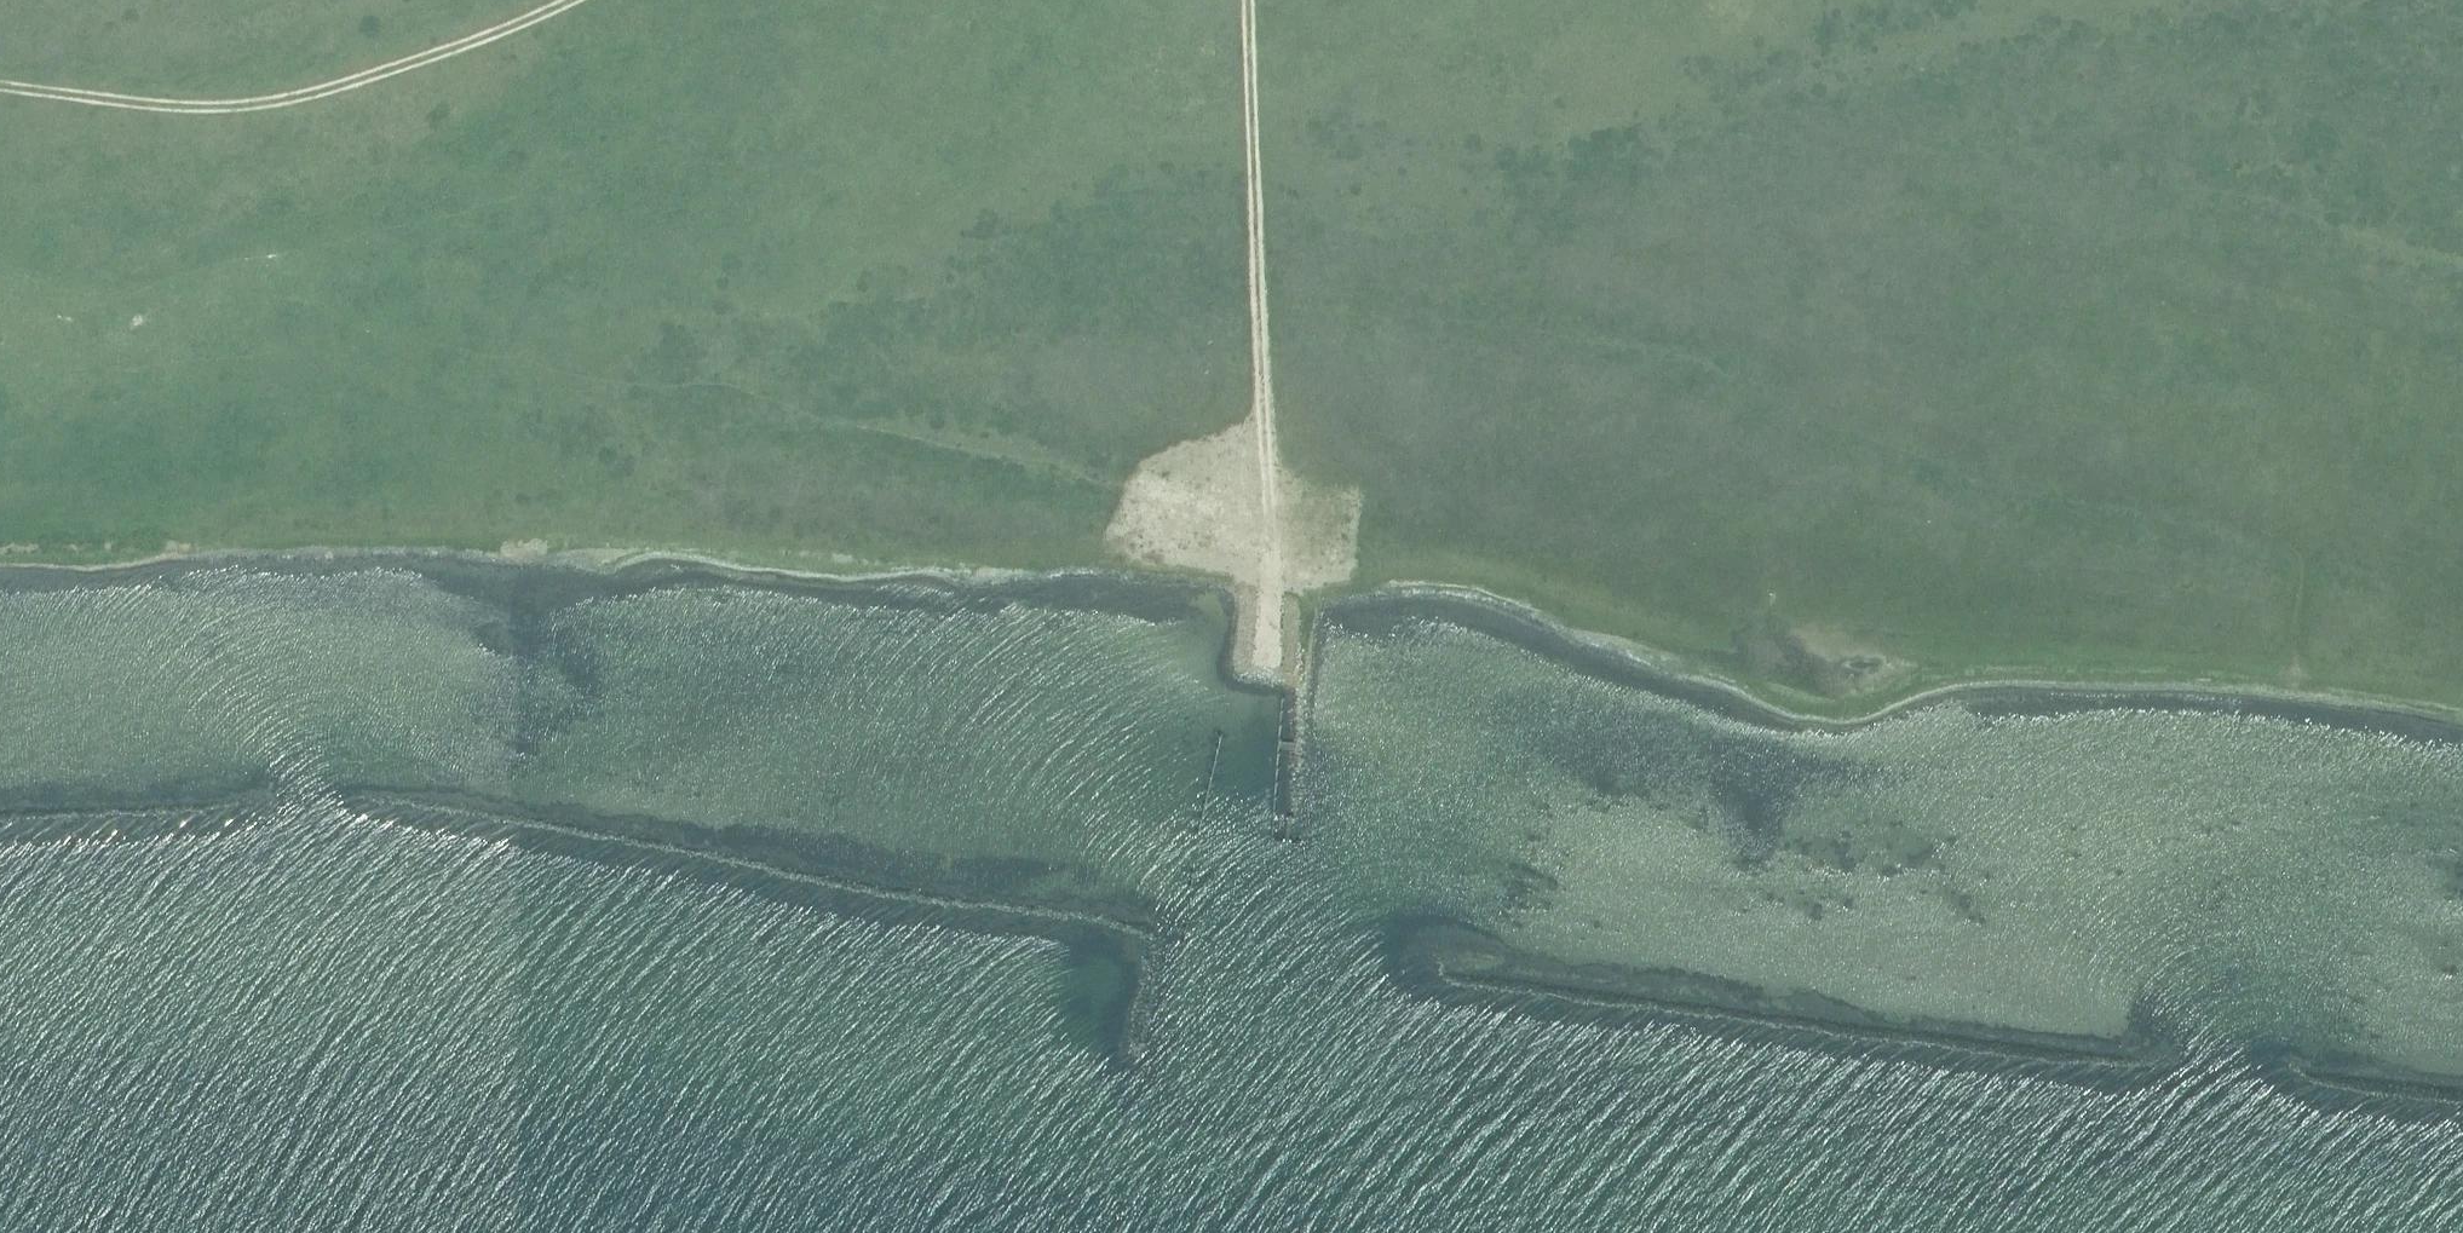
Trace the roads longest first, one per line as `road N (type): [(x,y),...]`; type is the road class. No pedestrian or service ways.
road 1 (track): [(1242,0),(1268,651),(1260,687)]
road 2 (track): [(0,82),(151,104),(288,97),(567,0)]

